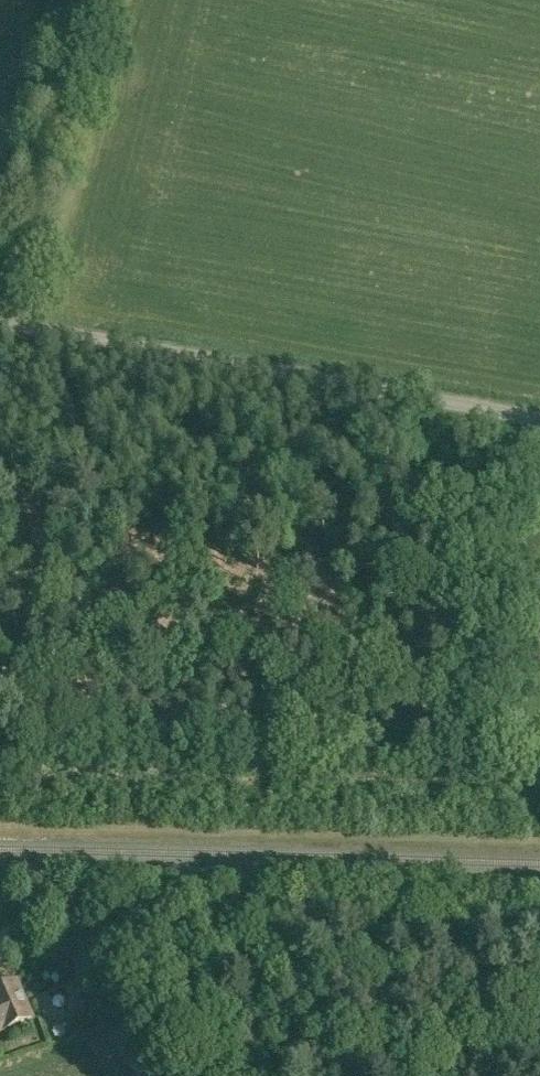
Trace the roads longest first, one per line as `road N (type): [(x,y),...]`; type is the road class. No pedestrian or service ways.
road 1 (unclassified): [(539,419),(0,318)]
road 2 (track): [(151,1075),(70,933)]

